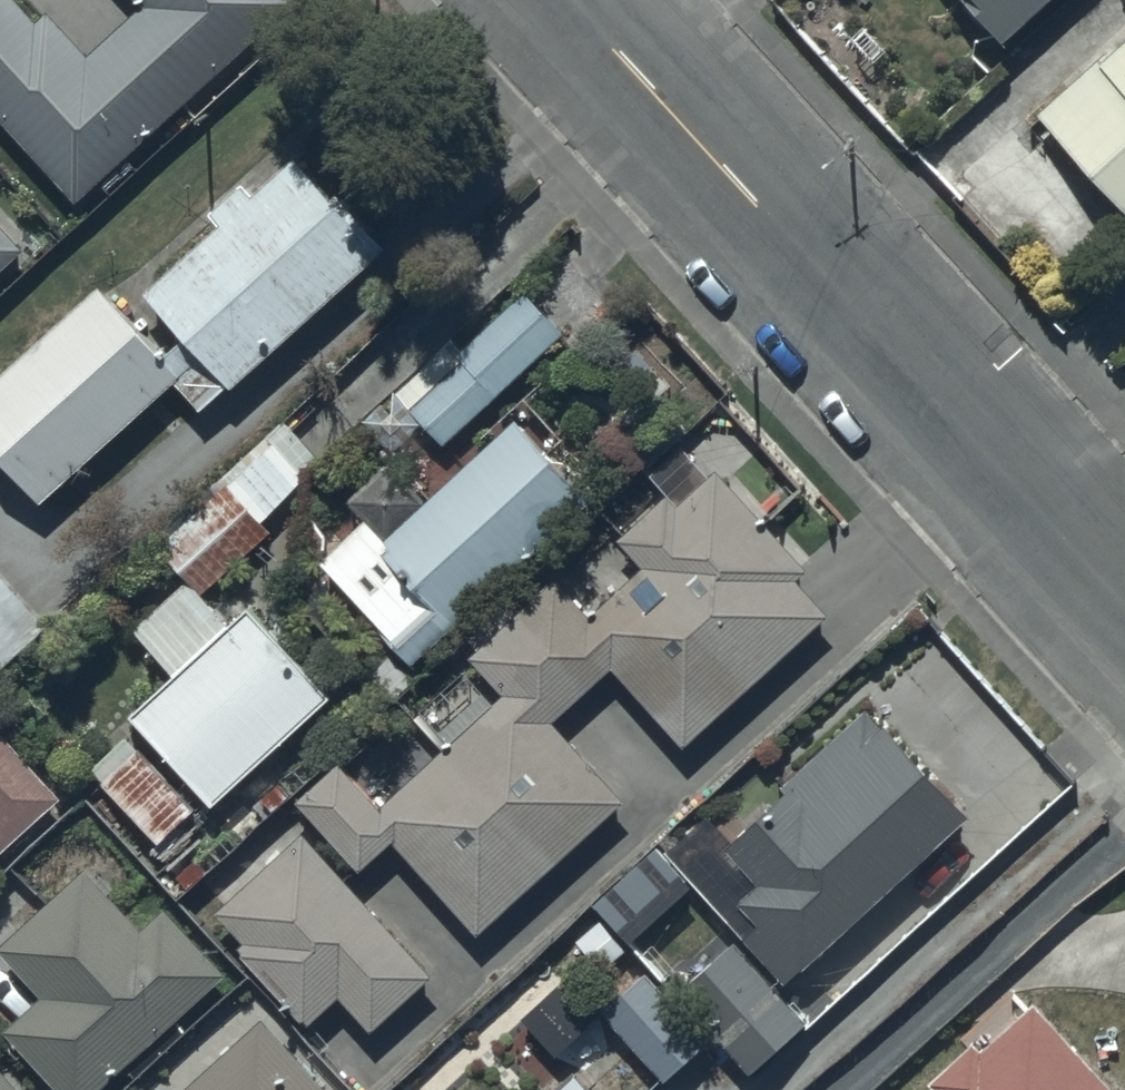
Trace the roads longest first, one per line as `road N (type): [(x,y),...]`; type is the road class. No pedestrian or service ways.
road 1 (residential): [(1124,603),(572,0)]

